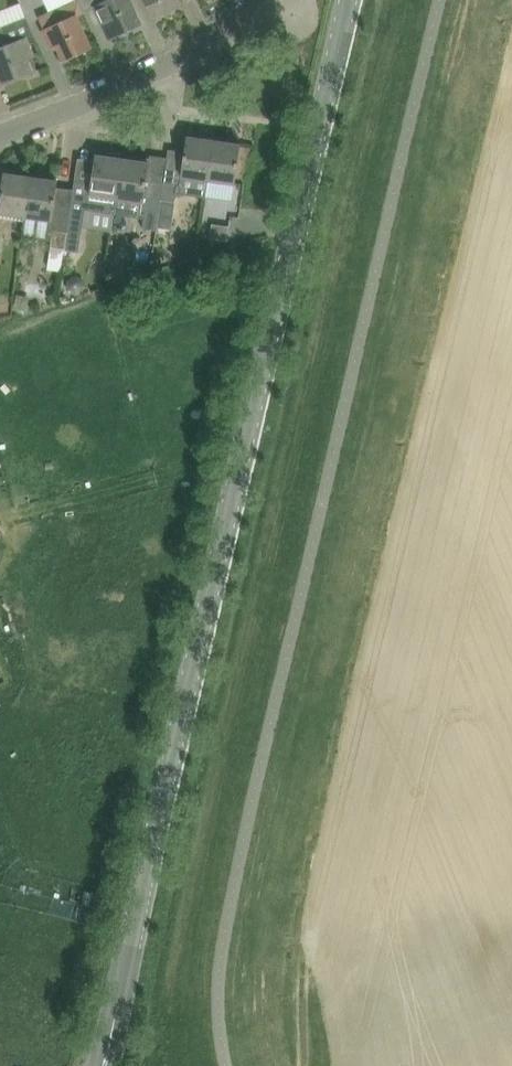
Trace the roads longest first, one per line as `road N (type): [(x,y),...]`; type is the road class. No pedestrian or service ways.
road 1 (tertiary): [(105,1065),(351,0)]
road 2 (residential): [(0,134),(286,9)]

